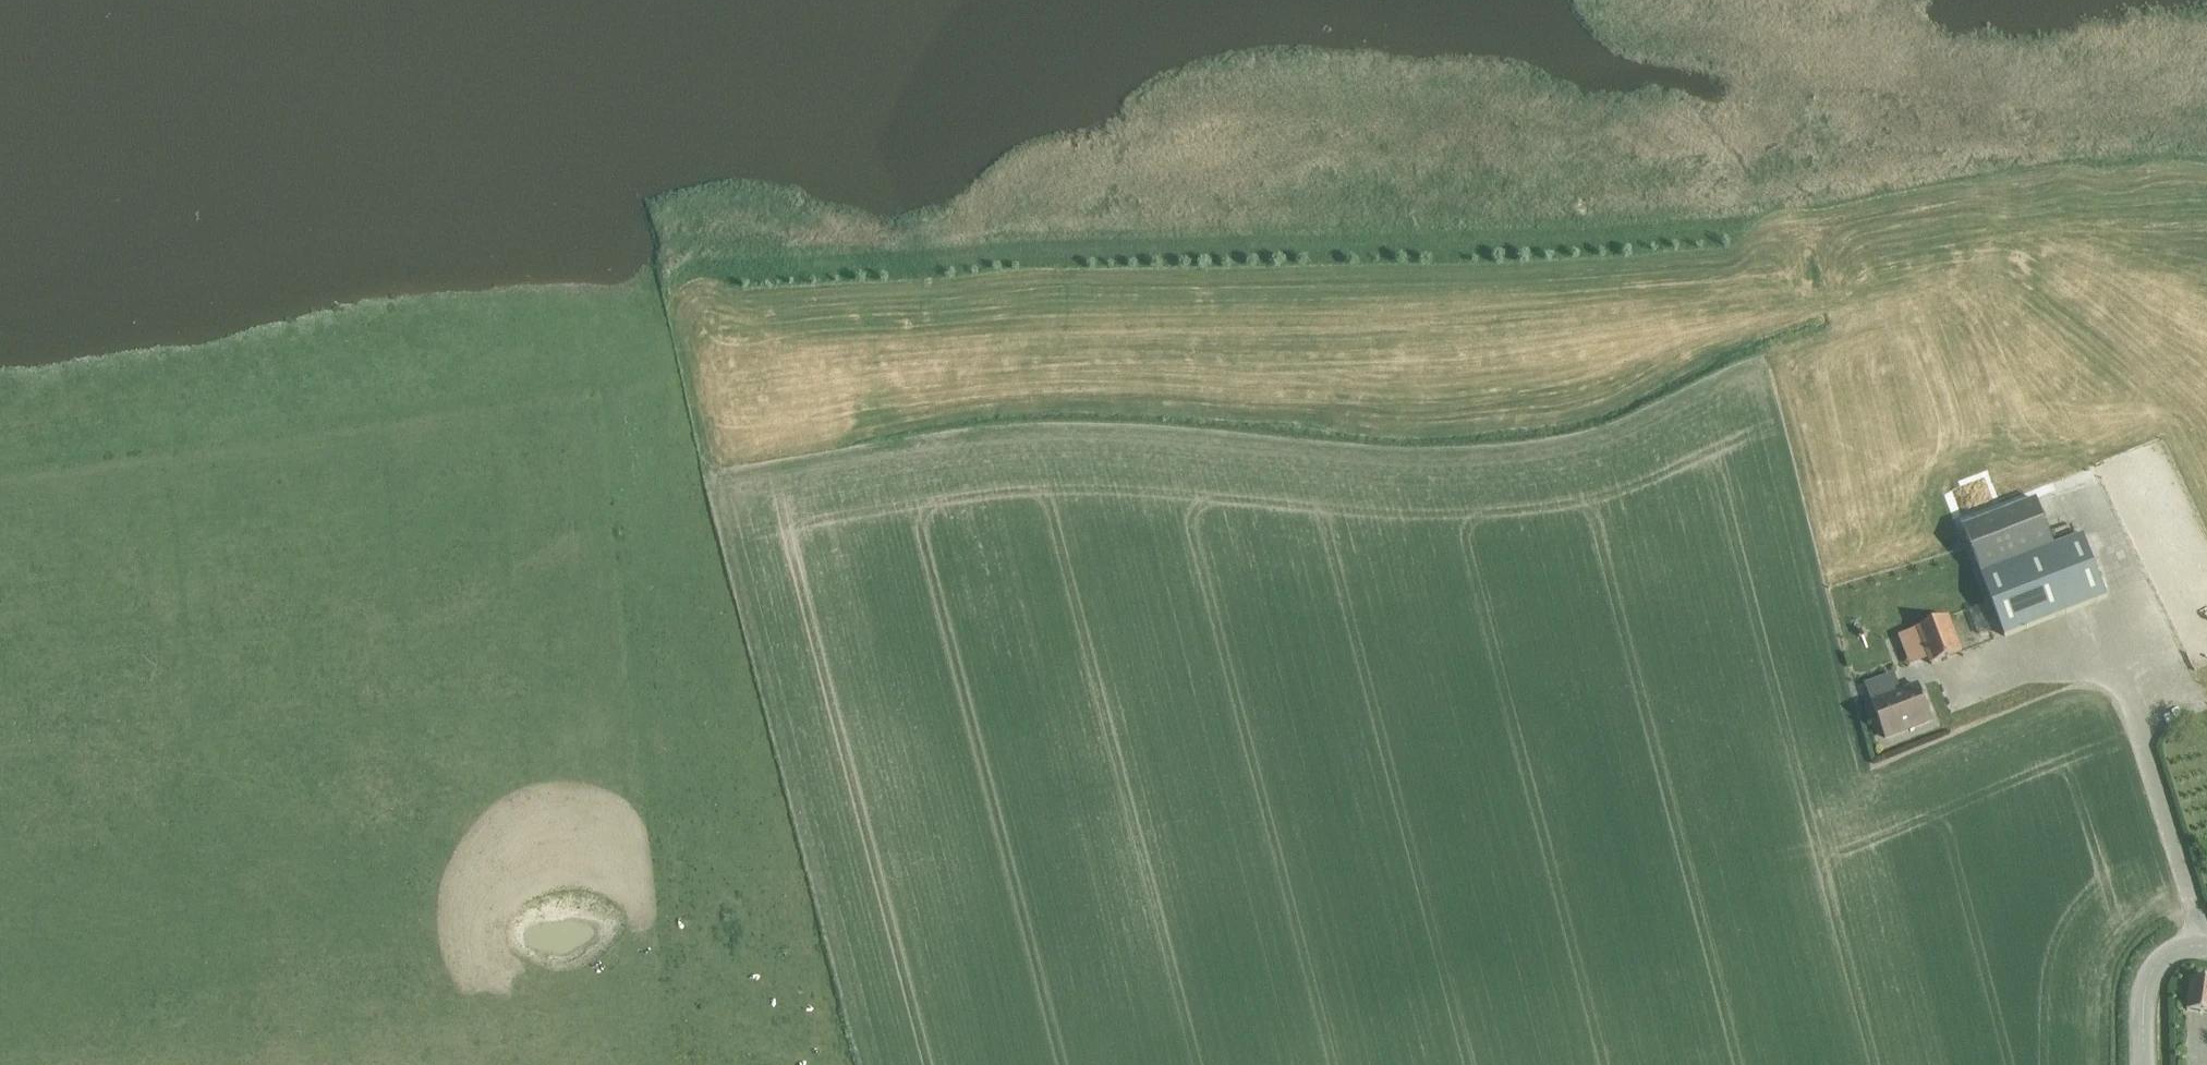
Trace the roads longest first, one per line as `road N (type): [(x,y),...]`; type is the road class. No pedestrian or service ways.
road 1 (unclassified): [(2141,1064),(2146,982),(2172,953),(2206,948)]

